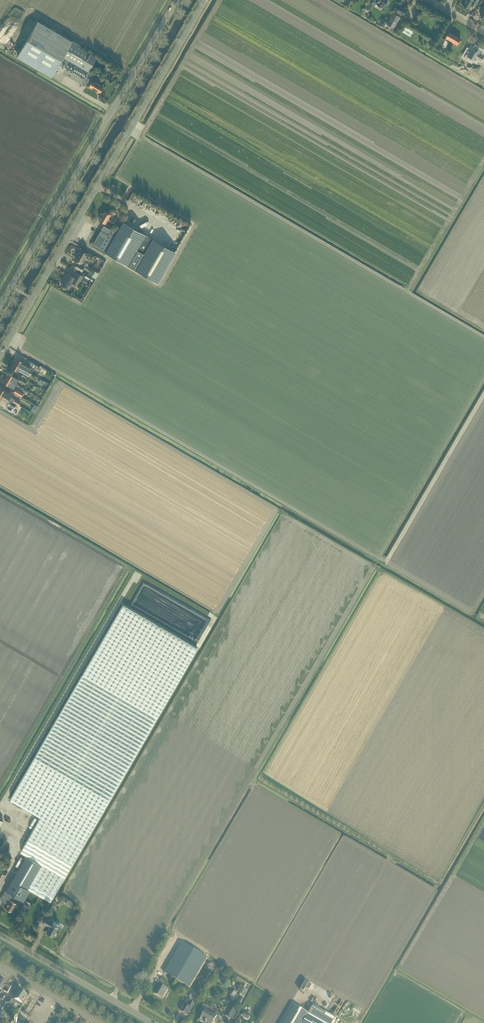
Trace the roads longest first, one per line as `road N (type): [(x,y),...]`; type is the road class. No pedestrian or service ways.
road 1 (unclassified): [(0,356),(205,0)]
road 2 (tertiary): [(0,305),(176,0)]
road 3 (tertiary): [(152,1022),(0,934)]

